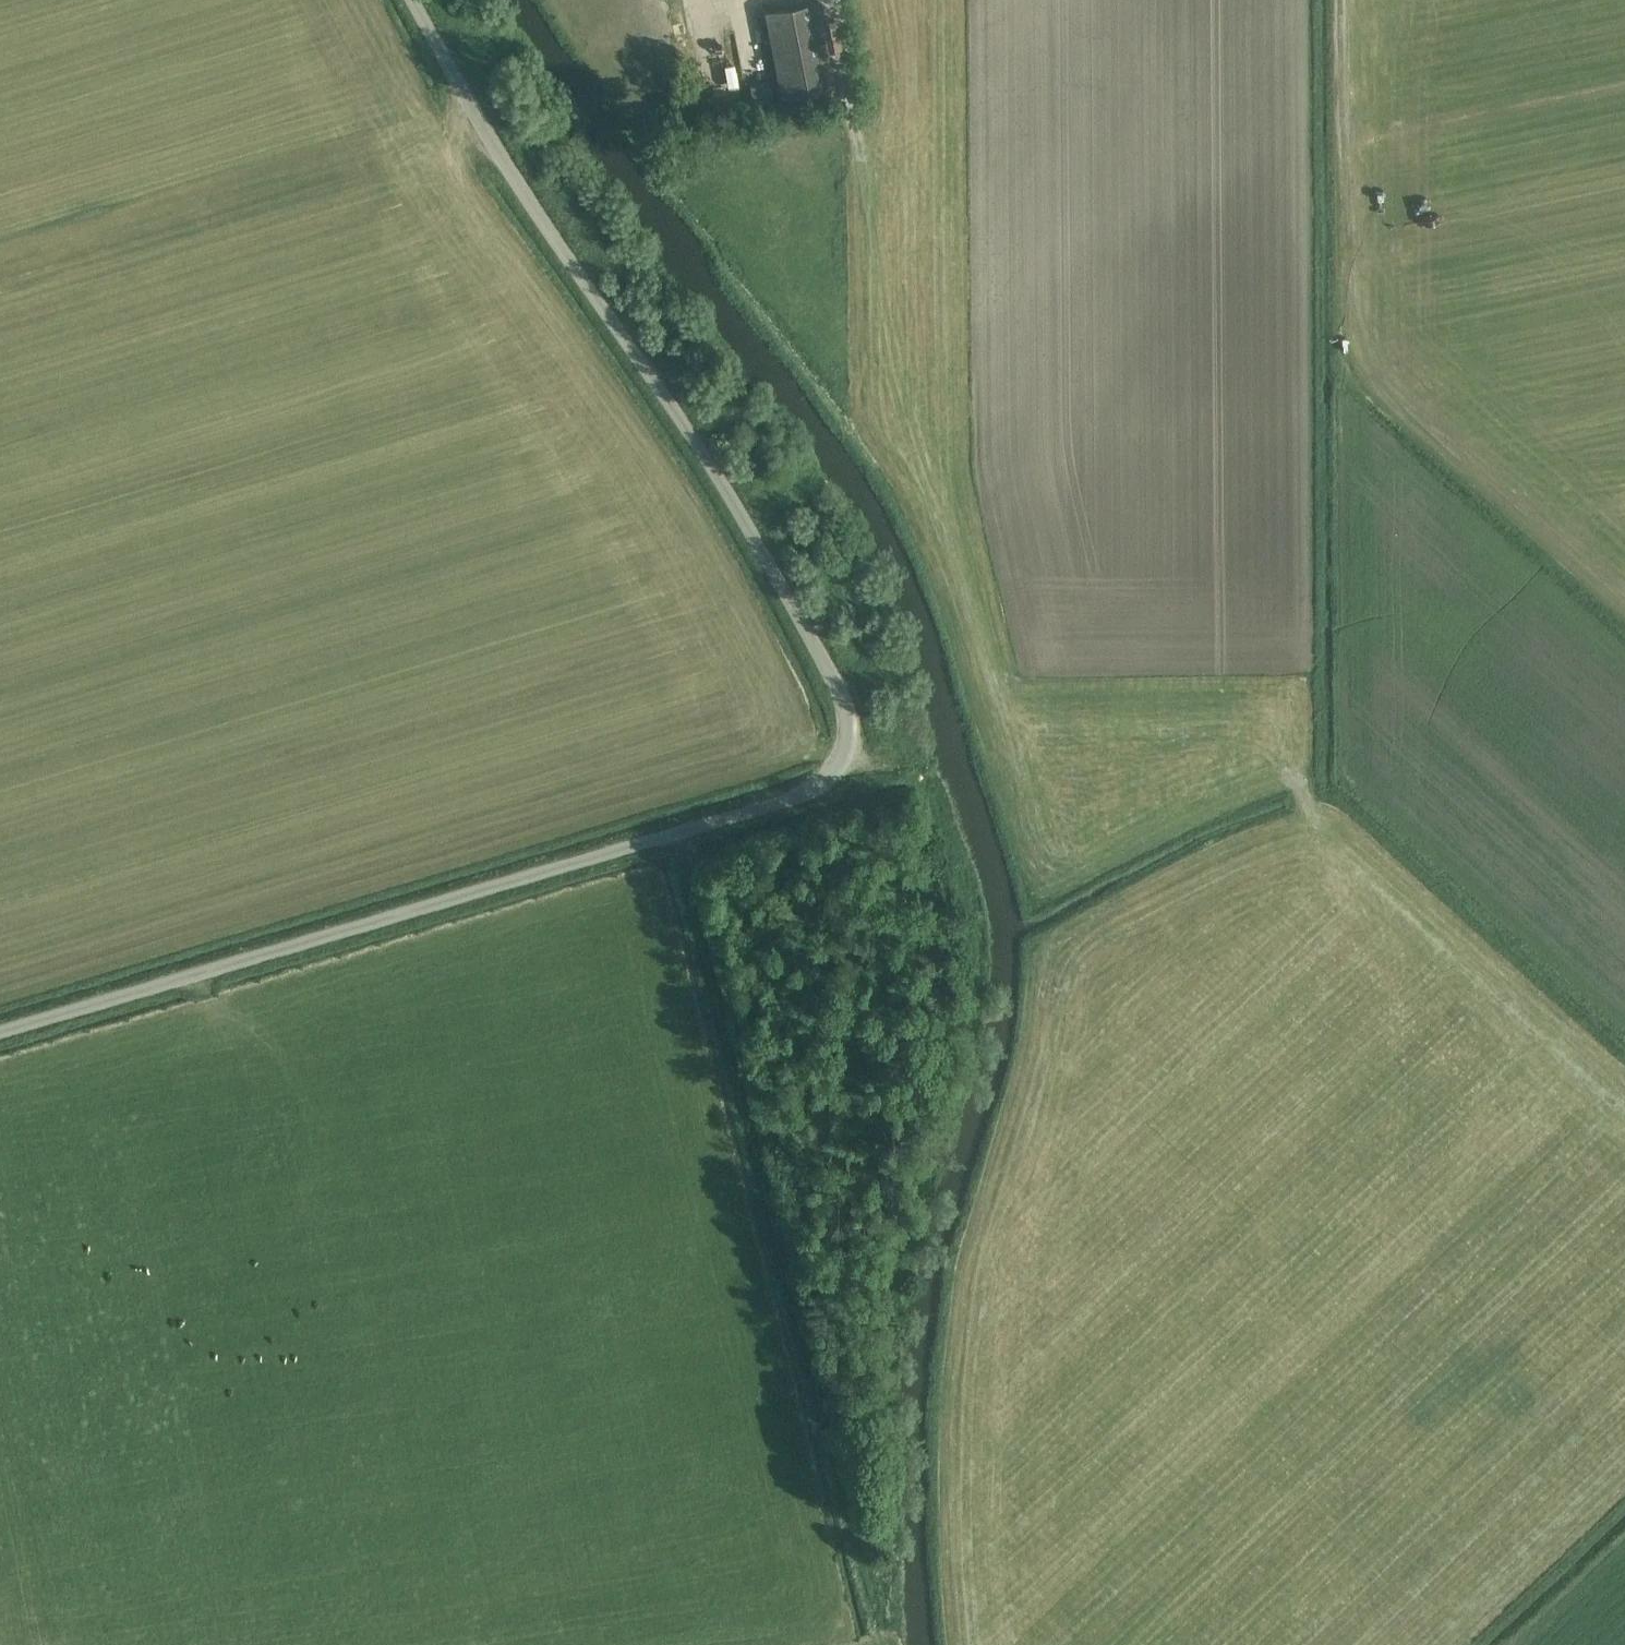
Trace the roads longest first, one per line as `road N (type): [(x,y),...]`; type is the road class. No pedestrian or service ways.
road 1 (unclassified): [(0,1037),(805,795),(844,759),(843,704),(747,523),(510,169),(412,0)]

